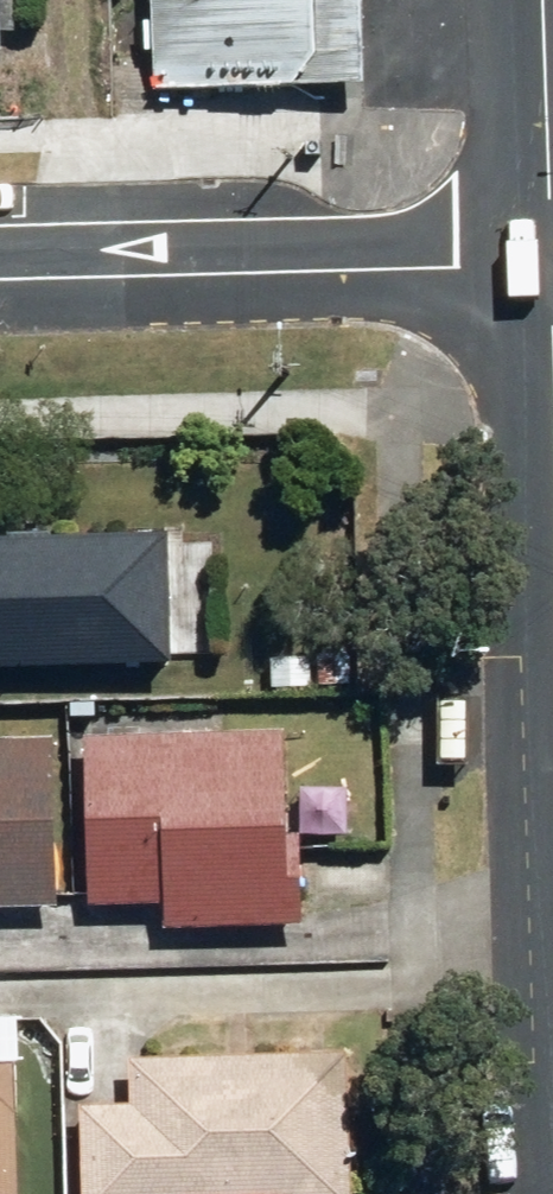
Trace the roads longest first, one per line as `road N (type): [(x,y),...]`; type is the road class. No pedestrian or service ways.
road 1 (residential): [(544,268),(0,281)]
road 2 (primary): [(544,268),(536,0)]
road 3 (primary): [(552,516),(544,268)]

